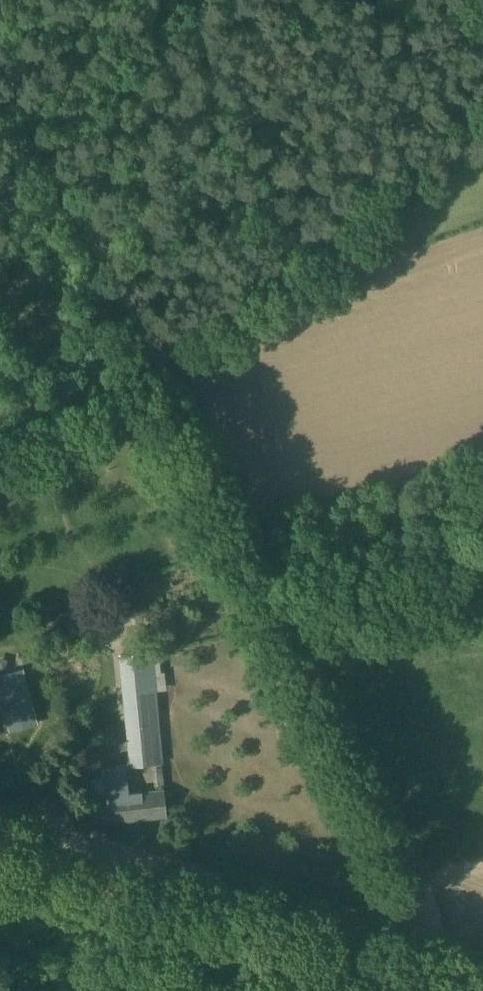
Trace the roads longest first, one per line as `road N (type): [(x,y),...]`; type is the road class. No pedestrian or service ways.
road 1 (track): [(422,989),(429,908),(414,857),(274,598),(159,350),(70,198)]
road 2 (tertiary): [(482,956),(0,816)]
road 3 (track): [(70,198),(0,57)]

